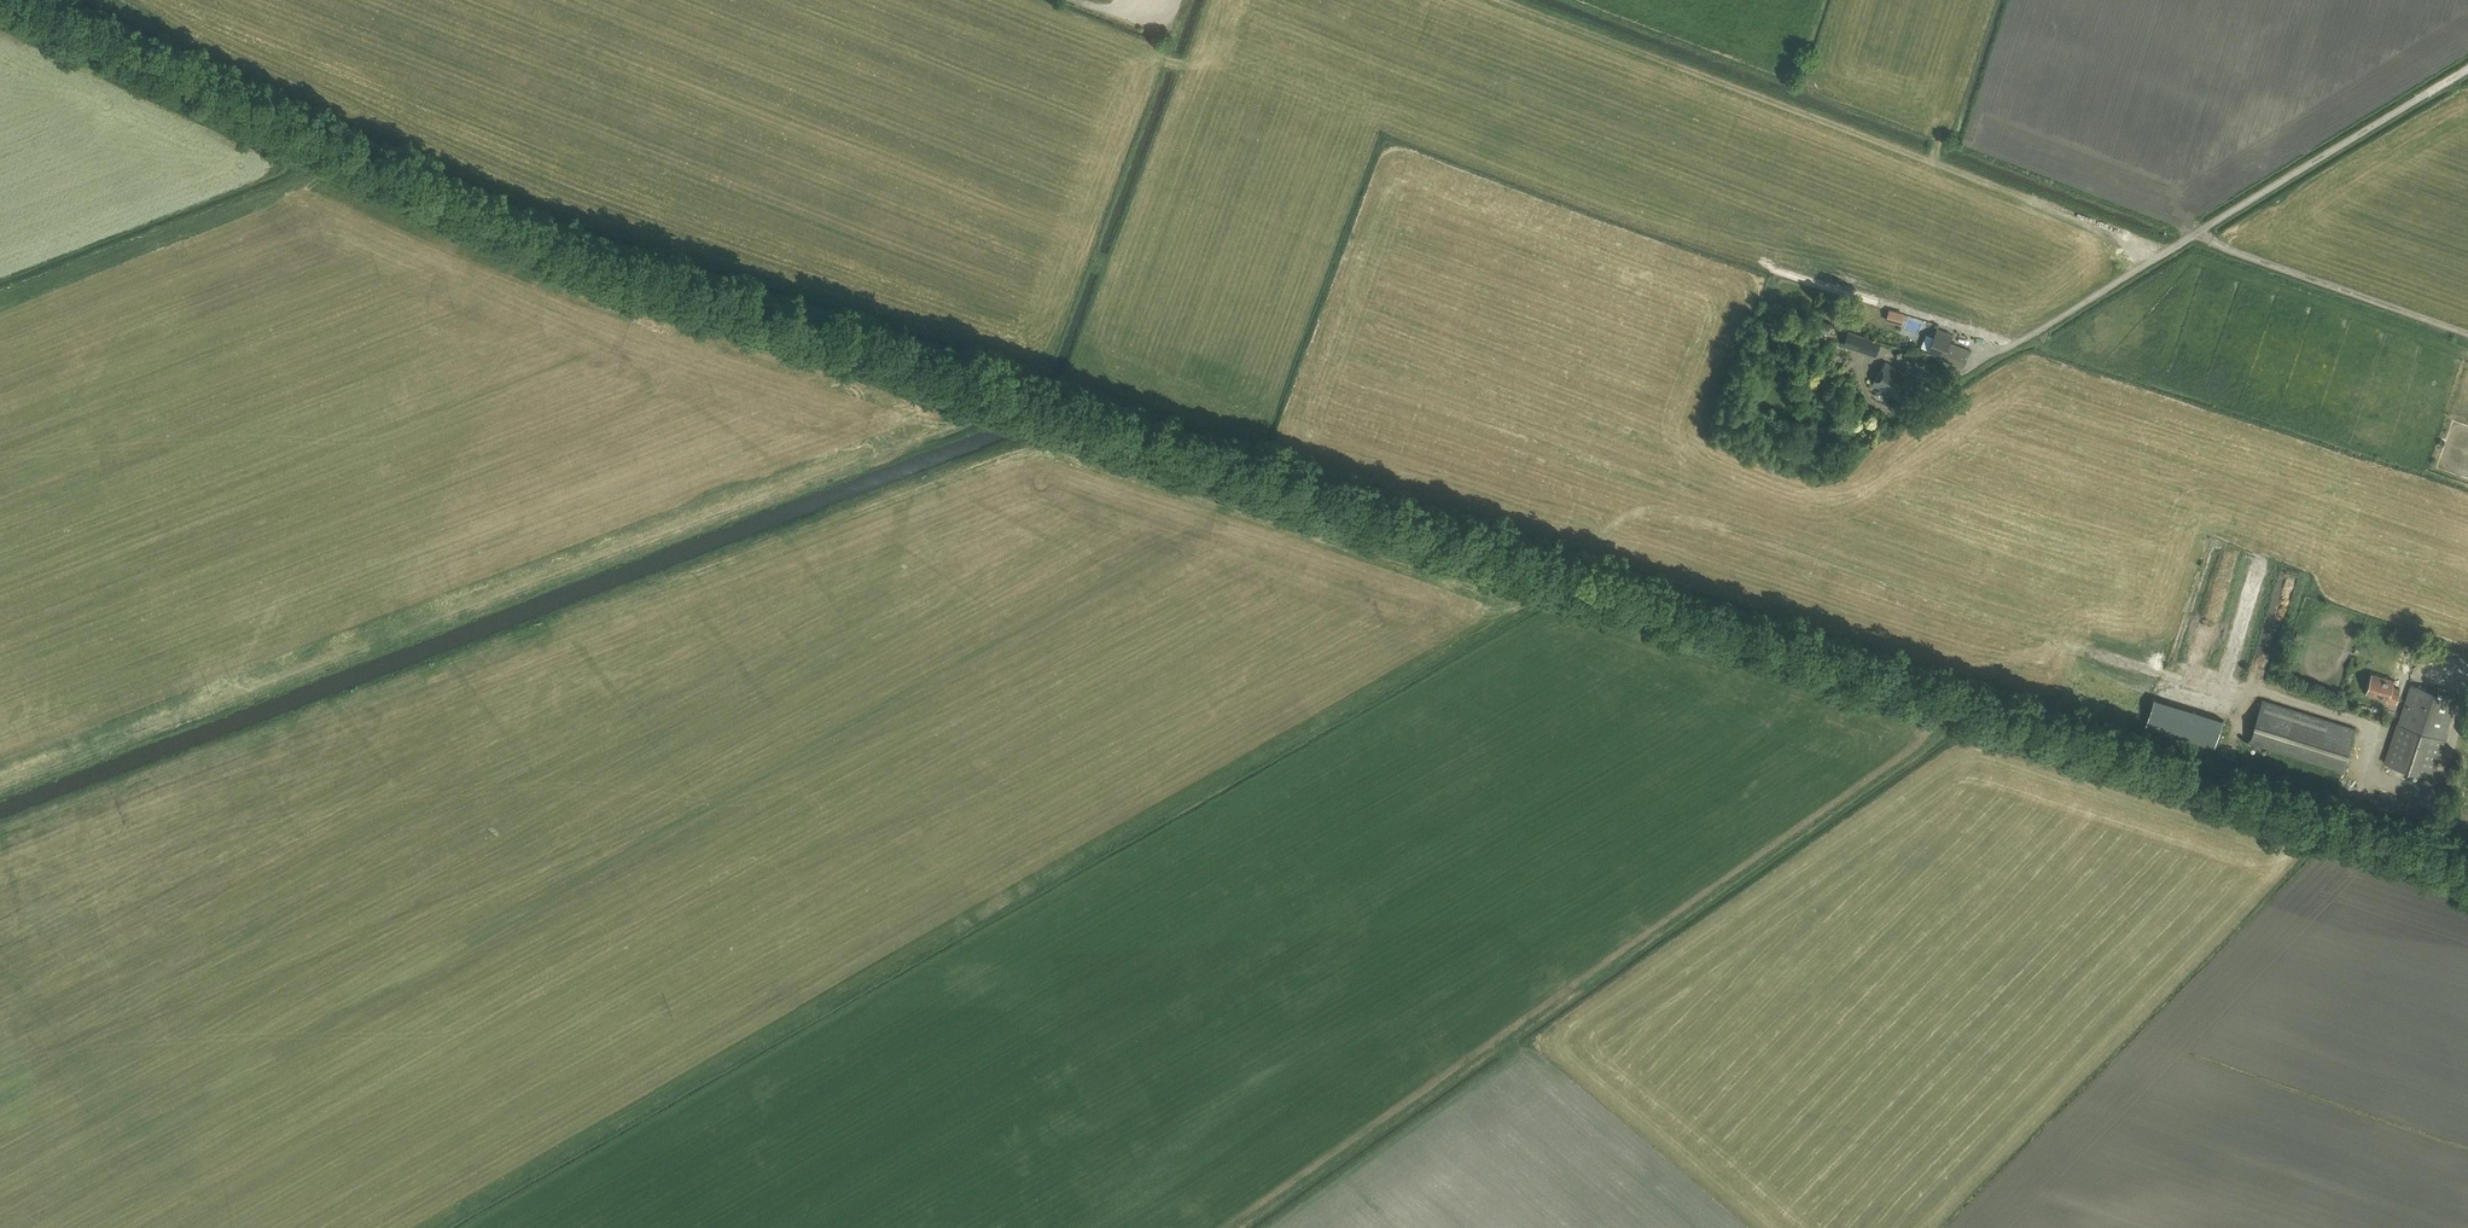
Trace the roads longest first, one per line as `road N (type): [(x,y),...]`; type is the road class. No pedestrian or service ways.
road 1 (track): [(26,0),(573,248),(2467,862)]
road 2 (track): [(2196,234),(2467,335)]

